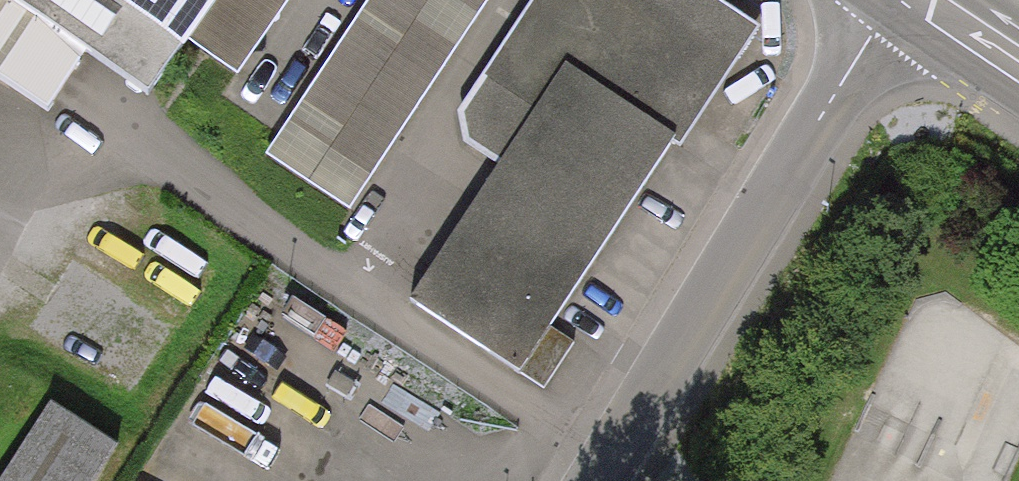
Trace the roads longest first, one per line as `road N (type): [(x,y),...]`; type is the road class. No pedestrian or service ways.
road 1 (residential): [(601,480),(896,0)]

